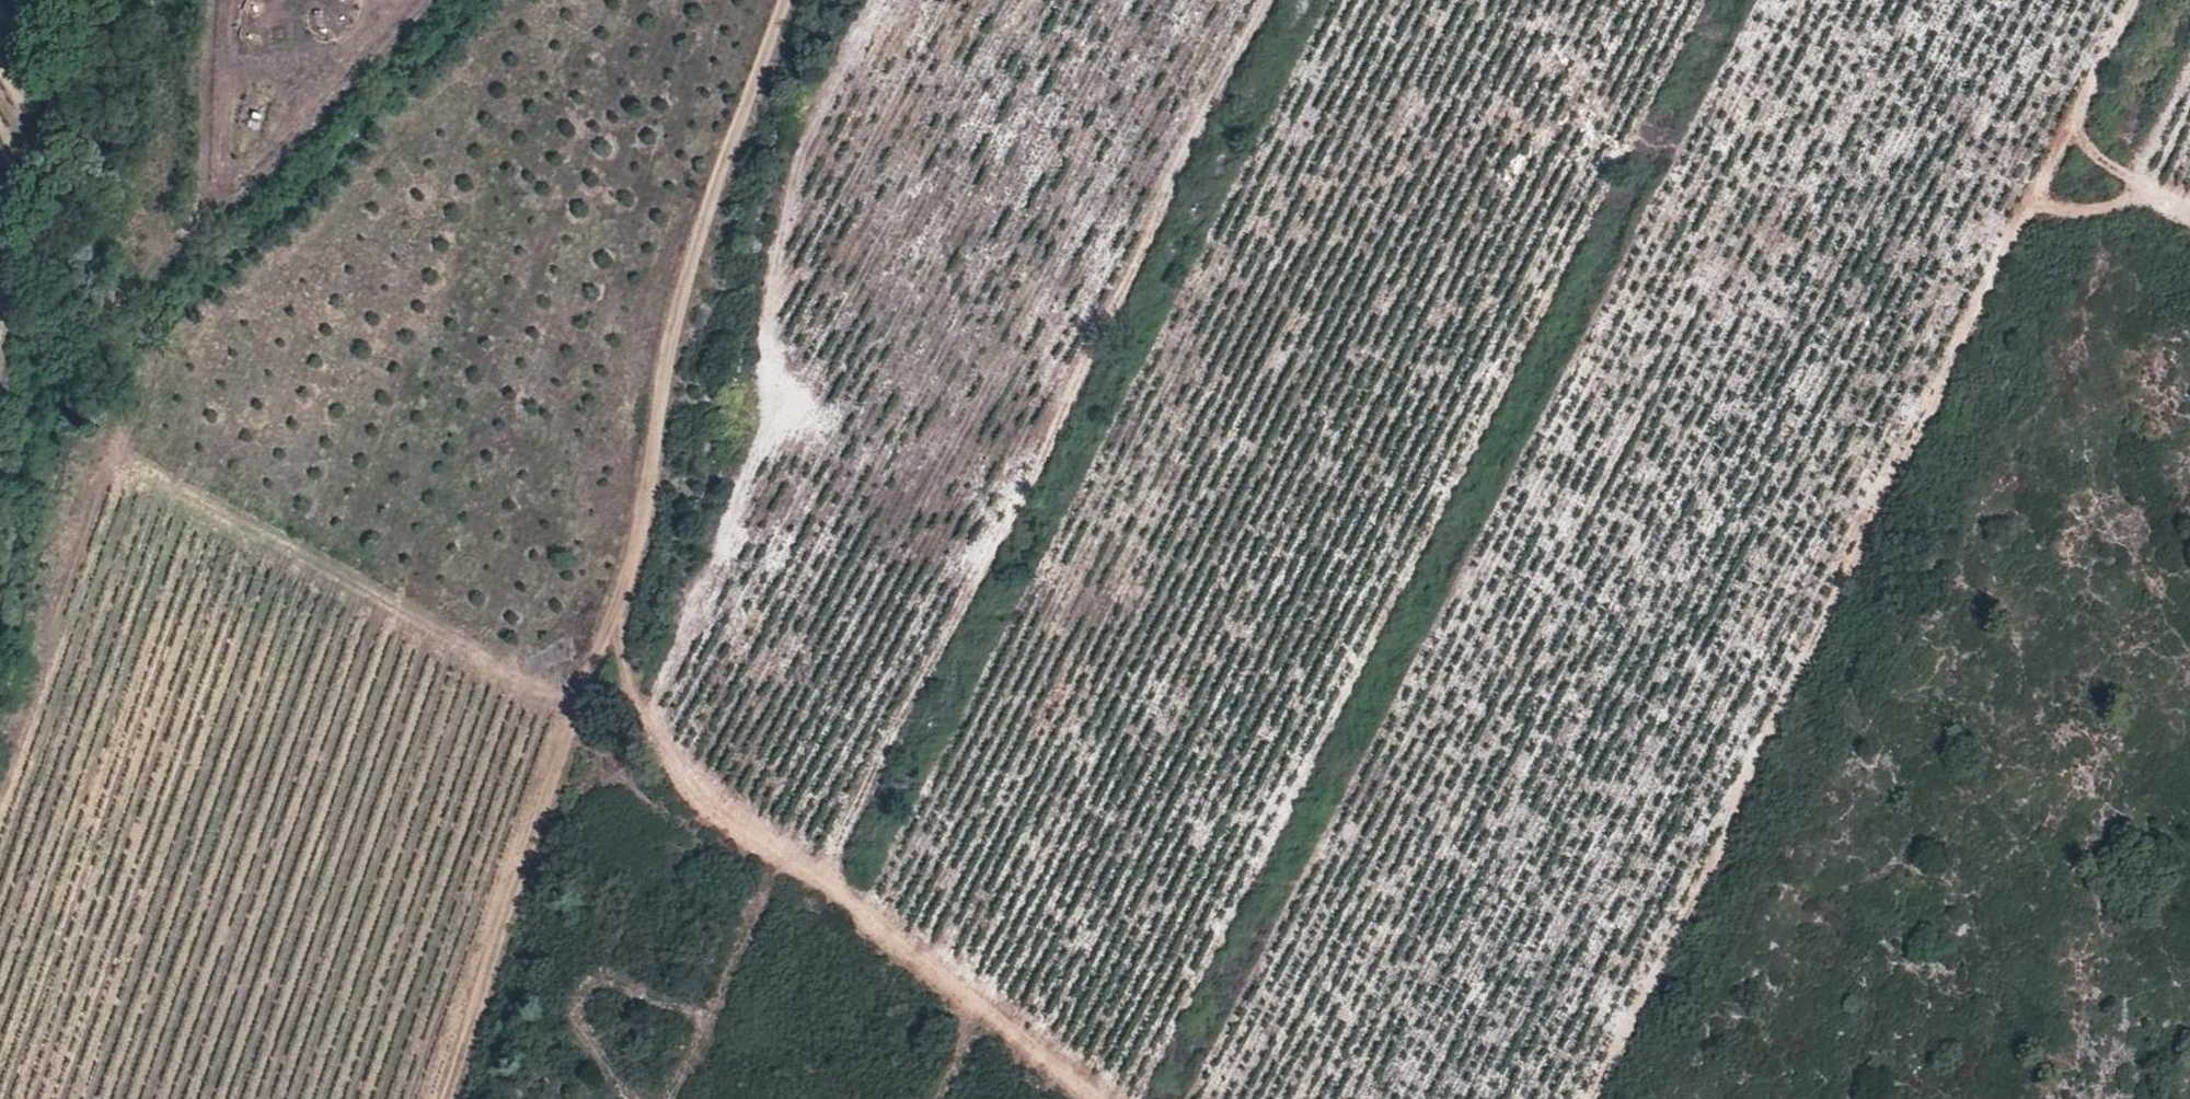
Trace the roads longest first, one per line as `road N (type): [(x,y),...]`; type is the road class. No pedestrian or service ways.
road 1 (track): [(793,0),(678,303),(653,471),(610,626),(640,719),(758,843),(1098,1098)]
road 2 (track): [(452,1098),(610,626)]

